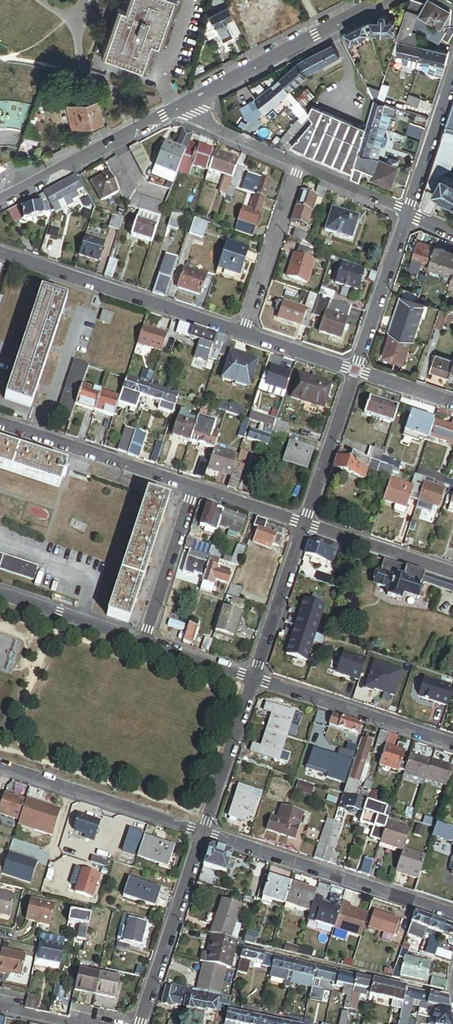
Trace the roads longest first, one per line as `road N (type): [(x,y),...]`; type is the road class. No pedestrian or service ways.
road 1 (residential): [(202,835),(452,919)]
road 2 (residential): [(0,252),(244,333)]
road 3 (tertiary): [(175,108),(381,0)]
road 4 (residential): [(0,767),(202,835)]
road 5 (residential): [(254,676),(452,742)]
road 6 (residential): [(0,423),(191,487)]
road 7 (residential): [(202,835),(139,1023)]
road 8 (tertiary): [(0,200),(175,108)]
road 9 (residential): [(244,333),(300,162)]
road 10 (residential): [(409,210),(356,370)]
road 11 (residential): [(254,676),(202,835)]
road 12 (residential): [(356,370),(305,524)]
road 13 (residential): [(305,524),(254,676)]
road 14 (residential): [(144,640),(191,487)]
road 15 (residential): [(305,524),(452,574)]
road 16 (residential): [(0,592),(144,640)]
road 17 (residential): [(175,108),(300,162)]
road 18 (residential): [(452,84),(409,210)]

